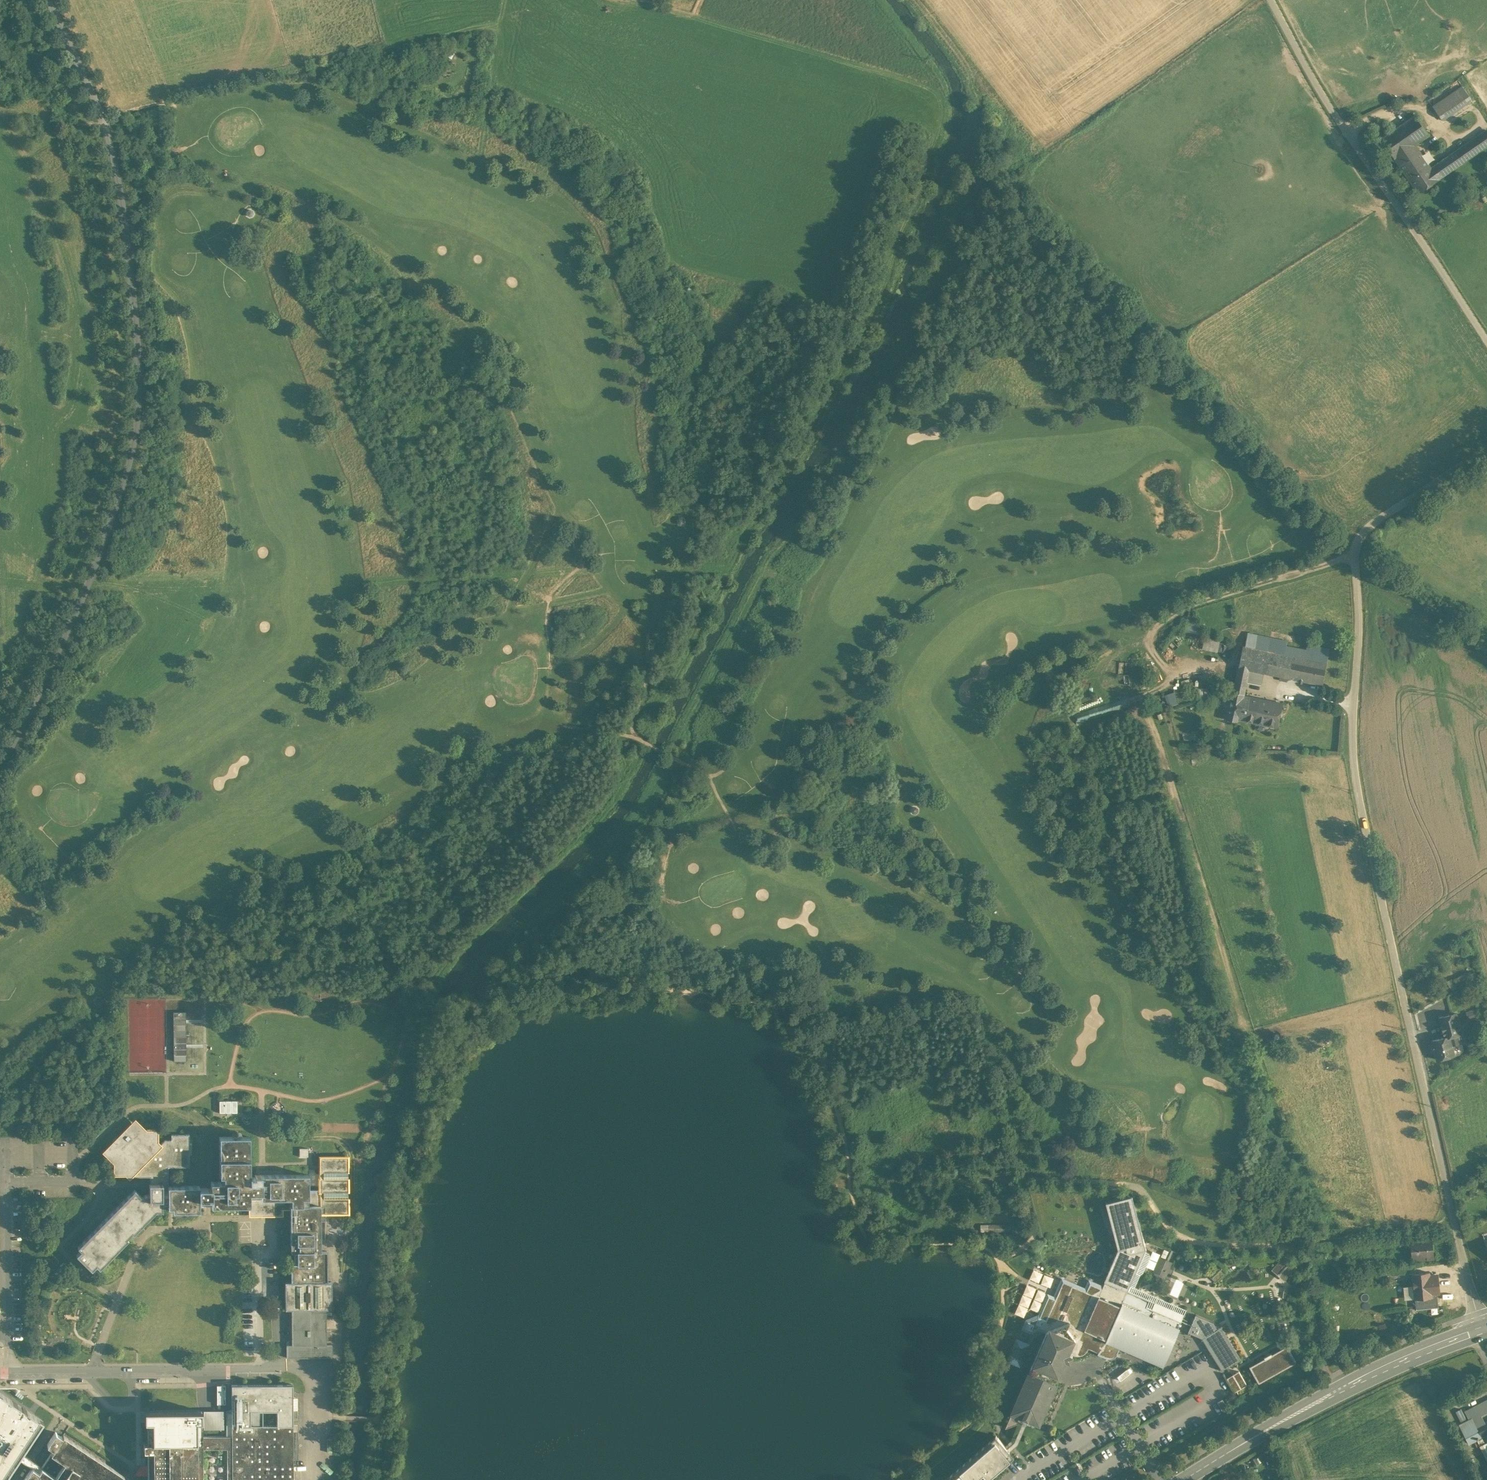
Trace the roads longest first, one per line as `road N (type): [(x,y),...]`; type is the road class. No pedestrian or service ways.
road 1 (unclassified): [(1483,1329),(1364,787),(1351,550),(1486,448)]
road 2 (unclassified): [(45,0),(113,163),(136,371),(131,437),(111,517),(0,766)]
road 3 (unclassified): [(1486,326),(1325,89),(1277,0)]
road 4 (tertiary): [(1182,1479),(1366,1377),(1483,1329)]
road 5 (residential): [(132,1371),(313,1370)]
road 6 (track): [(1354,559),(1486,652)]

